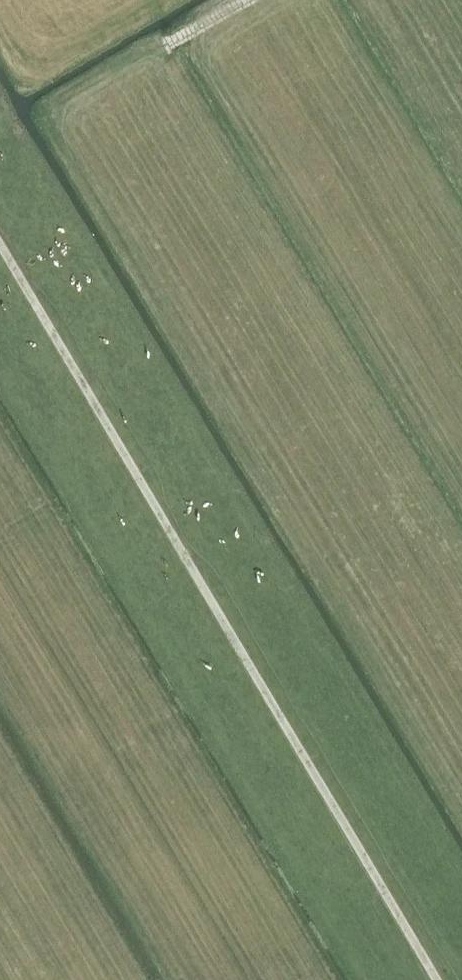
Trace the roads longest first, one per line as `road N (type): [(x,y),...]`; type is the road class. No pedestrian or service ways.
road 1 (track): [(443,979),(0,234)]

